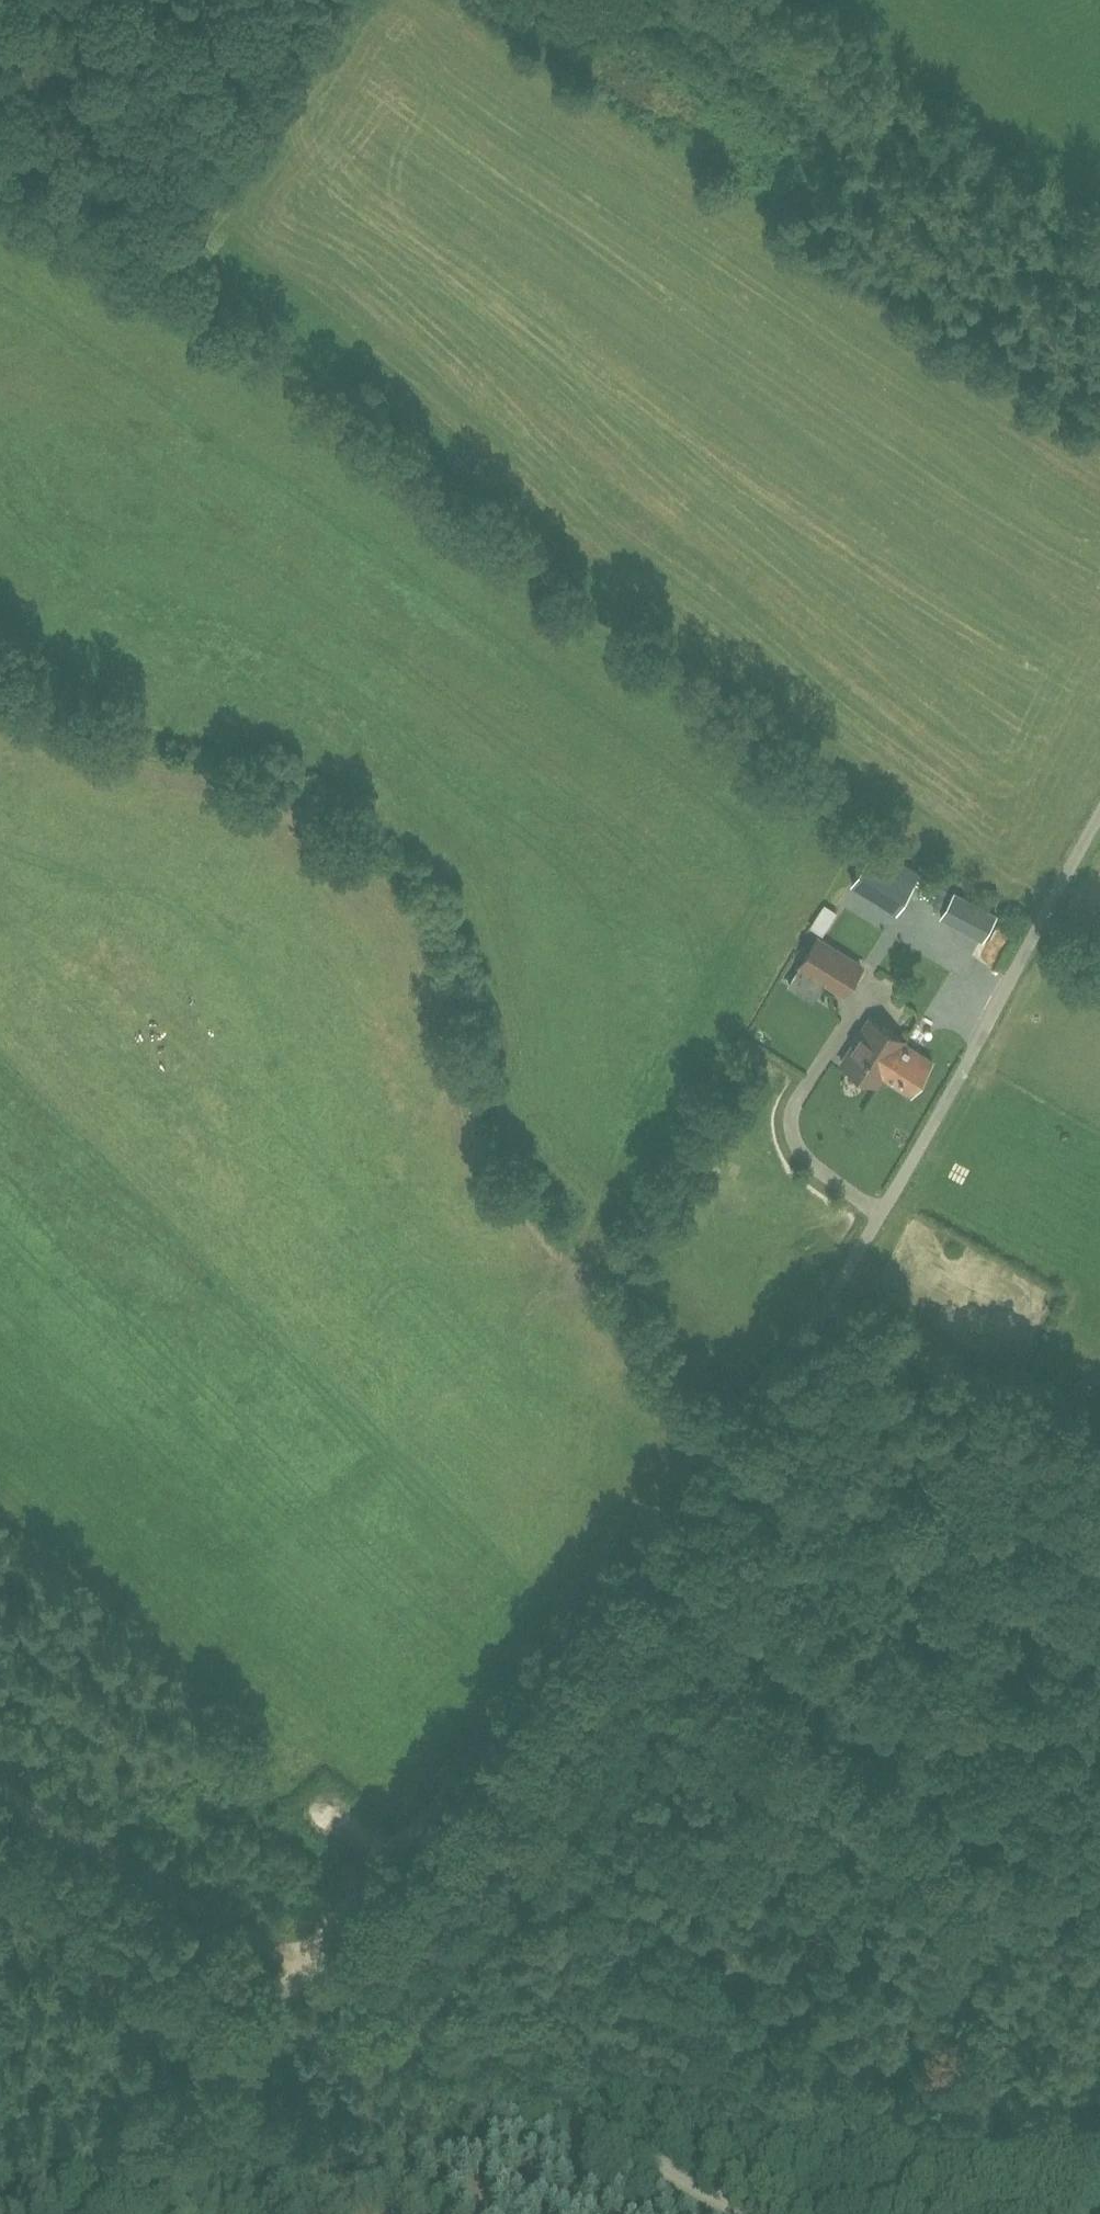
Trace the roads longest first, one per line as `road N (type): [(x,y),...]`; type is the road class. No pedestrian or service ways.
road 1 (unclassified): [(309,1969),(765,1417),(1099,829)]
road 2 (track): [(751,2213),(309,1969)]
road 3 (track): [(309,1969),(0,1790)]

